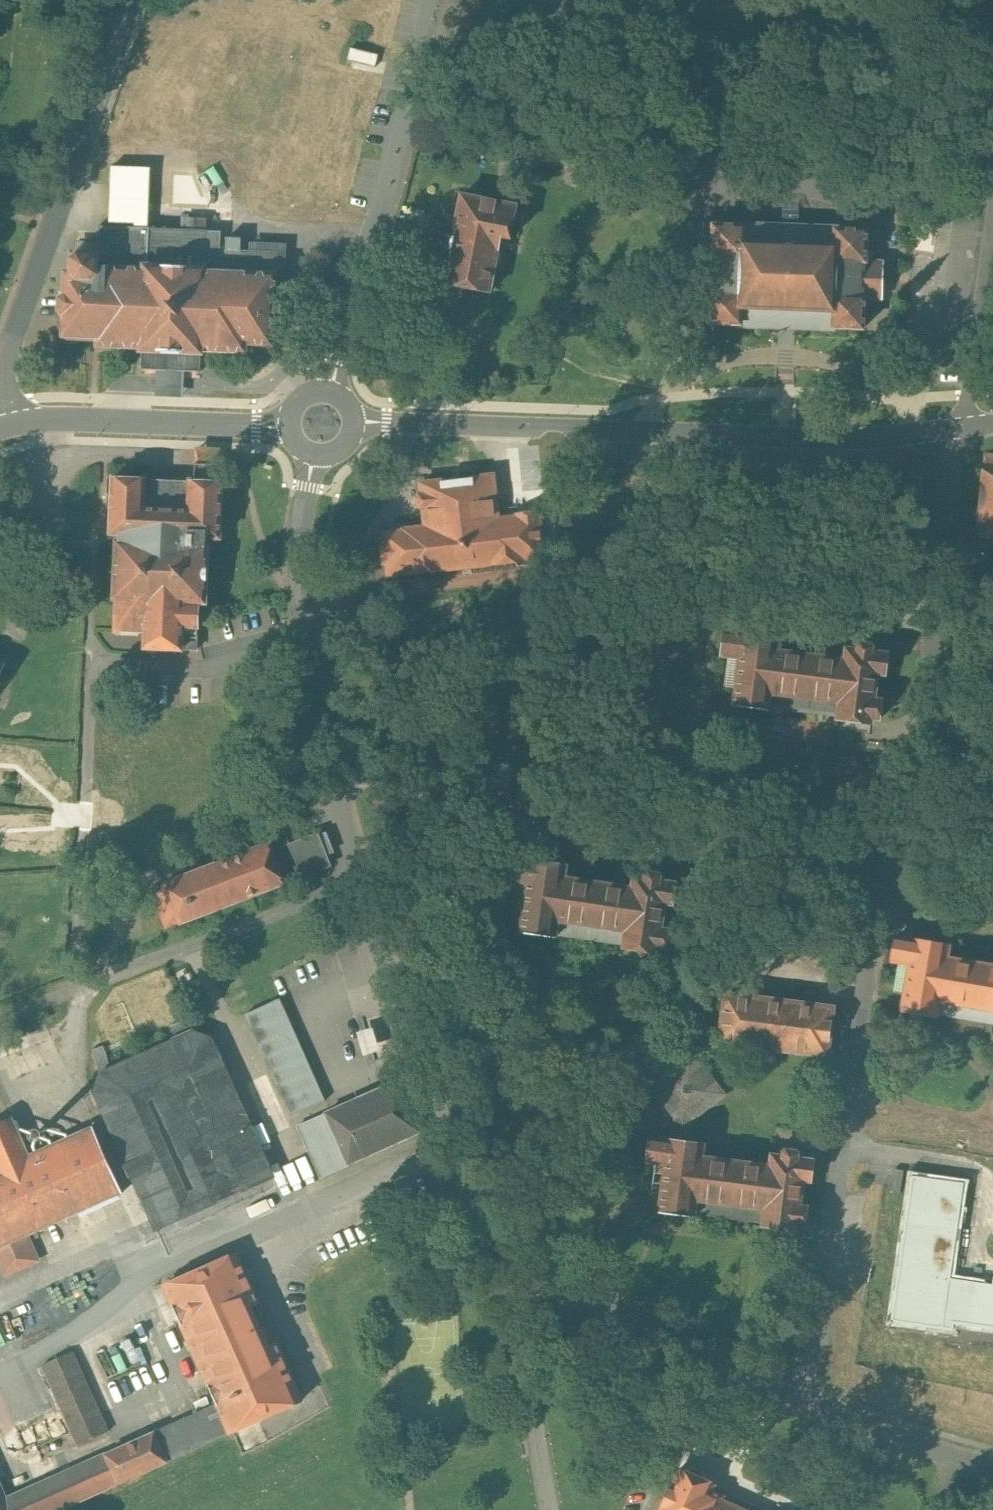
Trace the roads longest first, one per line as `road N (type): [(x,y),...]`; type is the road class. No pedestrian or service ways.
road 1 (residential): [(950,430),(862,439),(360,426)]
road 2 (residential): [(330,780),(383,783),(878,884)]
road 3 (residential): [(805,1408),(878,884)]
road 4 (residential): [(498,1217),(400,1002),(330,780)]
road 5 (residential): [(137,0),(9,361),(12,402),(25,425)]
road 6 (residential): [(426,0),(369,265),(333,385)]
road 7 (residential): [(330,780),(306,604),(315,456)]
road 8 (residential): [(805,1408),(648,1333),(570,1280)]
road 9 (residential): [(287,422),(116,416),(25,425)]
road 10 (residential): [(935,662),(950,430)]
road 11 (residential): [(903,888),(935,662)]
road 12 (residential): [(967,428),(992,221)]
road 13 (residential): [(992,1462),(805,1408)]
road 14 (residential): [(553,1509),(523,1318)]

